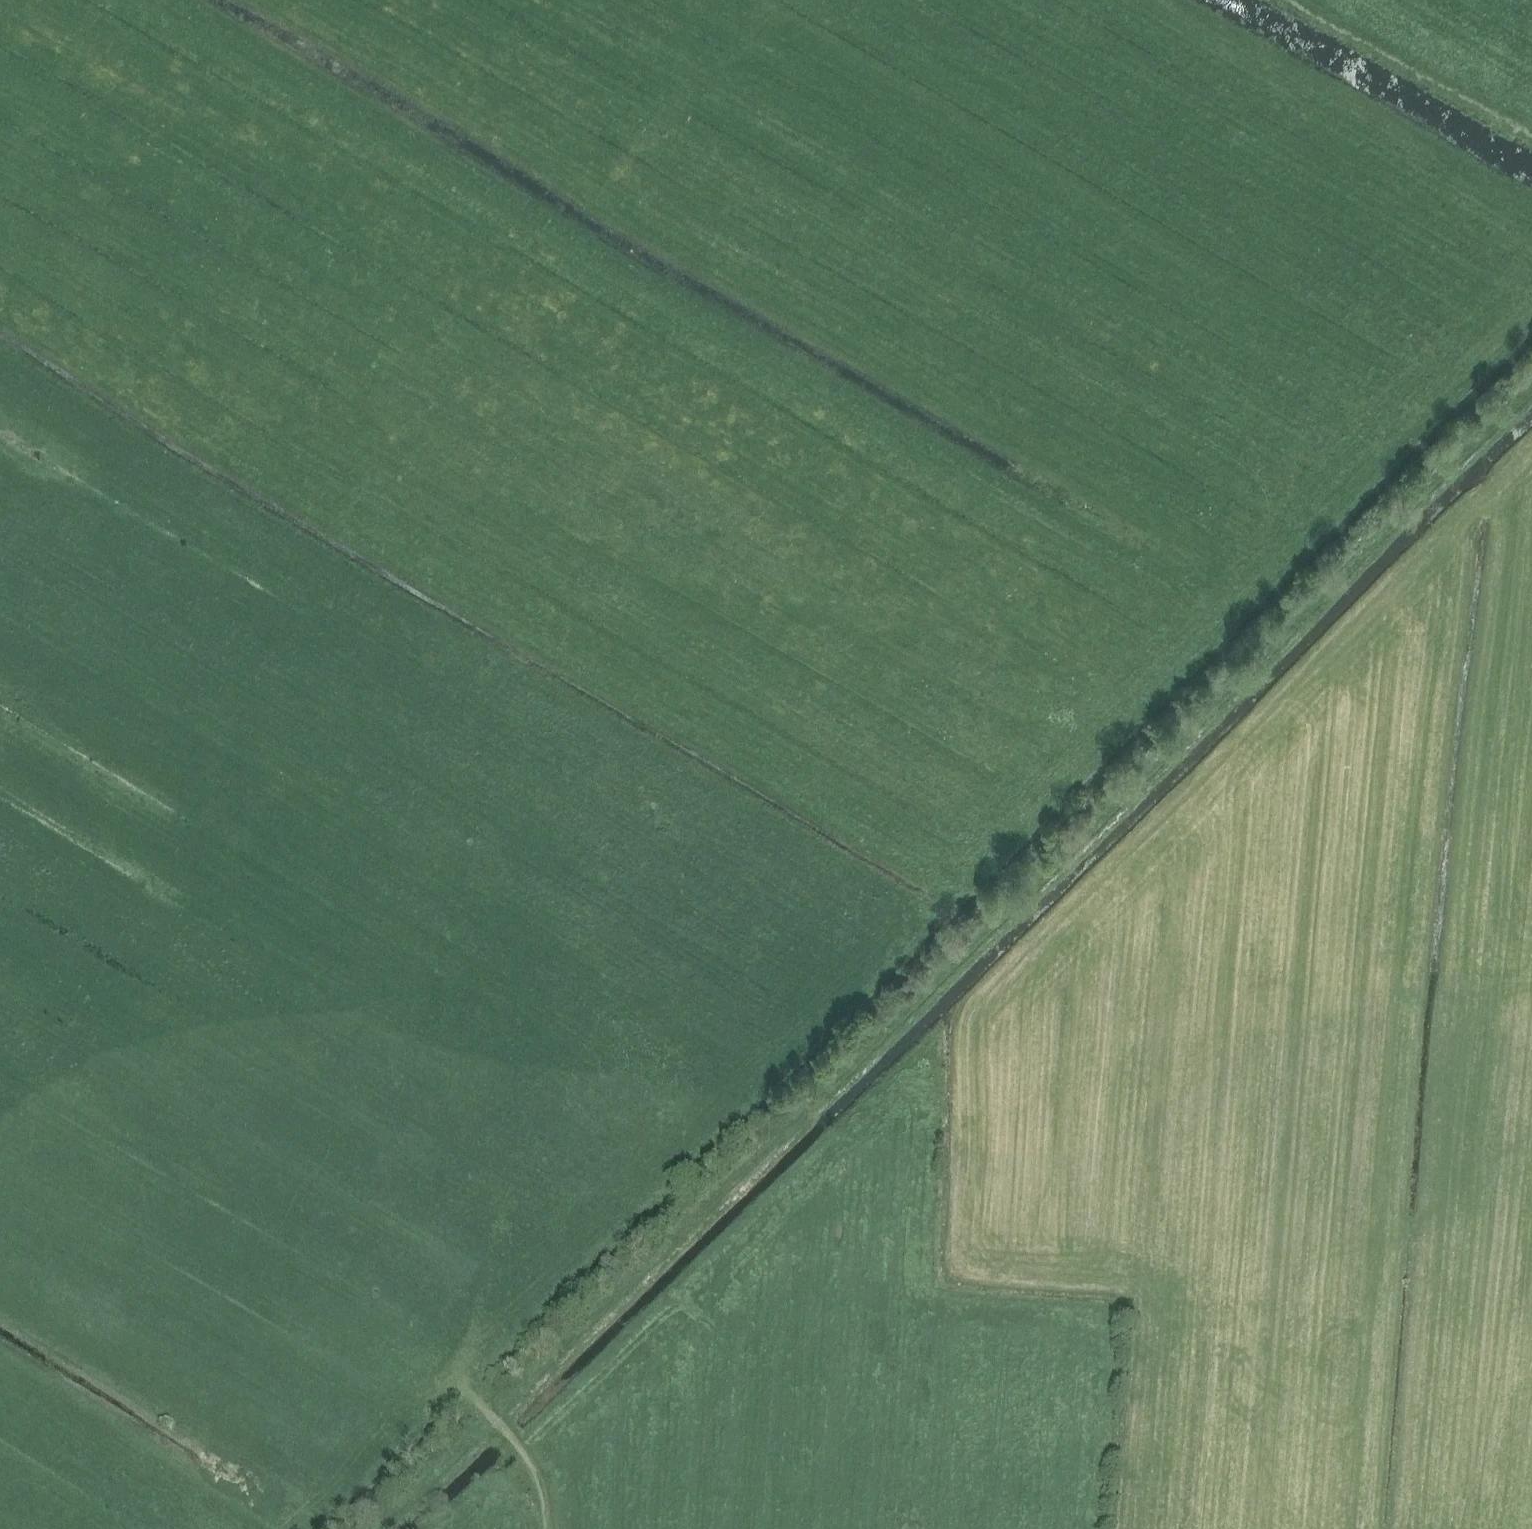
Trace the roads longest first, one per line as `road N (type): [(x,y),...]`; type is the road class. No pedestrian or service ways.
road 1 (track): [(388,1528),(1531,394)]
road 2 (track): [(545,1528),(538,1476),(499,1421)]

